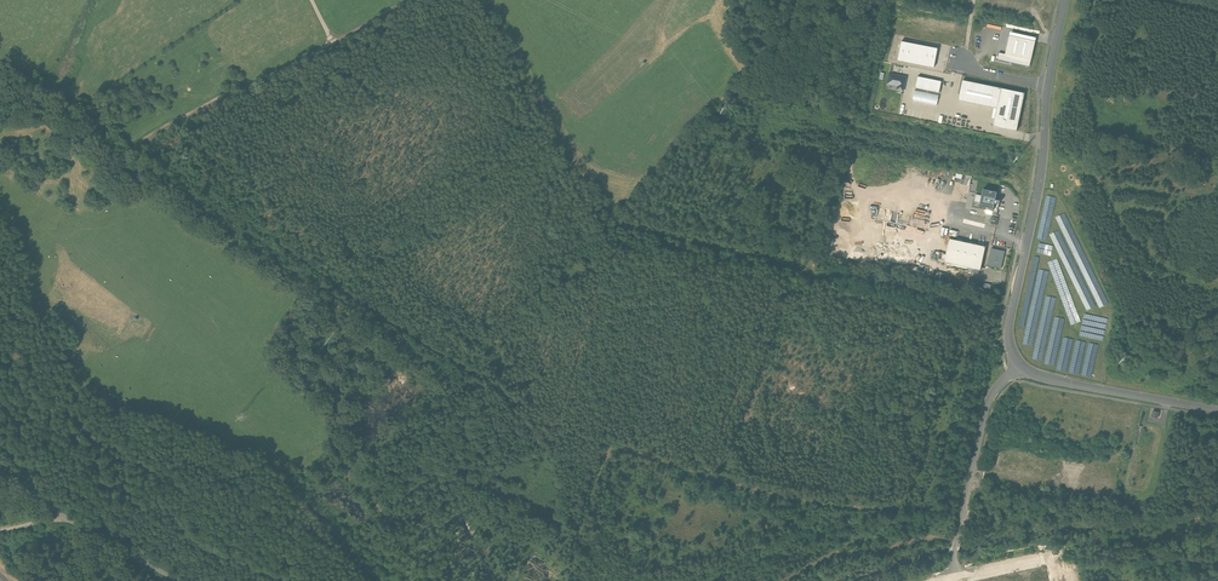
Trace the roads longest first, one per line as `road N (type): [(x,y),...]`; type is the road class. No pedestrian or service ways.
road 1 (unclassified): [(1217,409),(1055,381),(1019,366),(1010,349),(1008,329),(1043,166),(1047,84)]
road 2 (track): [(132,150),(408,0)]
road 3 (unclassified): [(0,469),(97,539),(174,580)]

